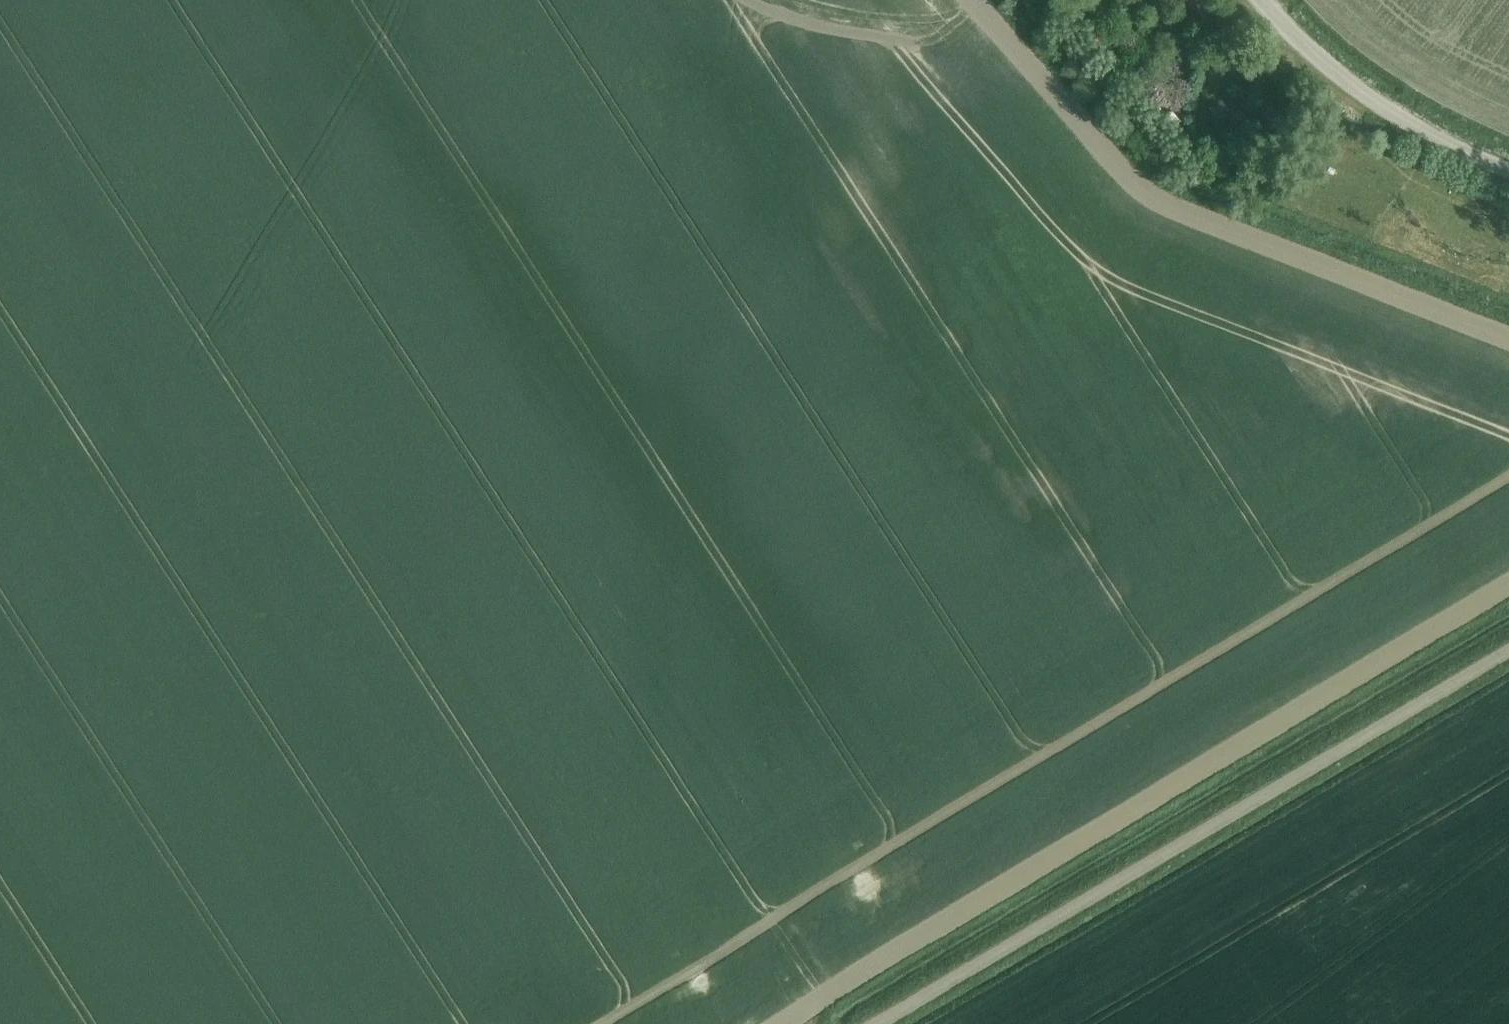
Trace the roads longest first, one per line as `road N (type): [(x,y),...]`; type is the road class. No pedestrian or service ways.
road 1 (track): [(878,1023),(1508,649)]
road 2 (tertiary): [(1508,169),(1342,84),(1260,0)]

